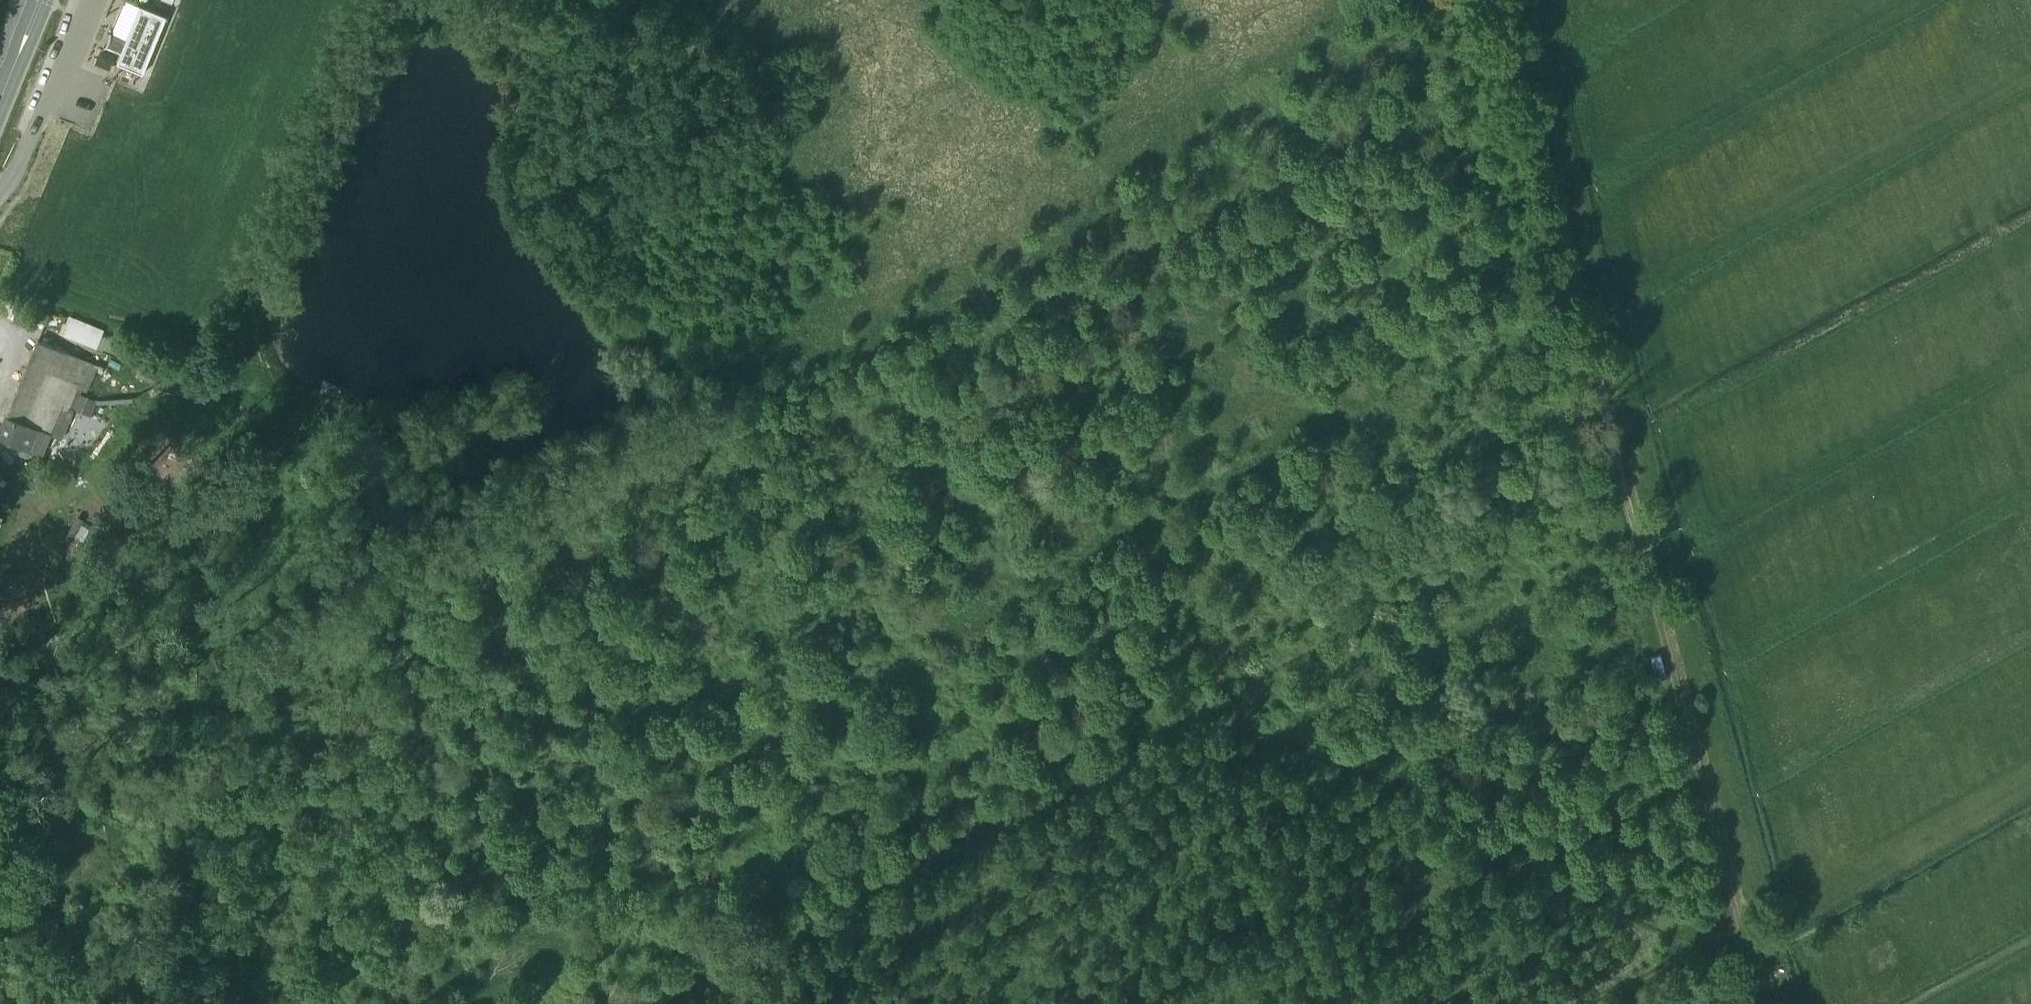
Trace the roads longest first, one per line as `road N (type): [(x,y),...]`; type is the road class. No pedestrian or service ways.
road 1 (track): [(729,1003),(1233,726),(1428,794),(1472,850),(1731,937)]
road 2 (track): [(1492,0),(1755,924)]
road 3 (track): [(1606,1003),(1755,924)]

